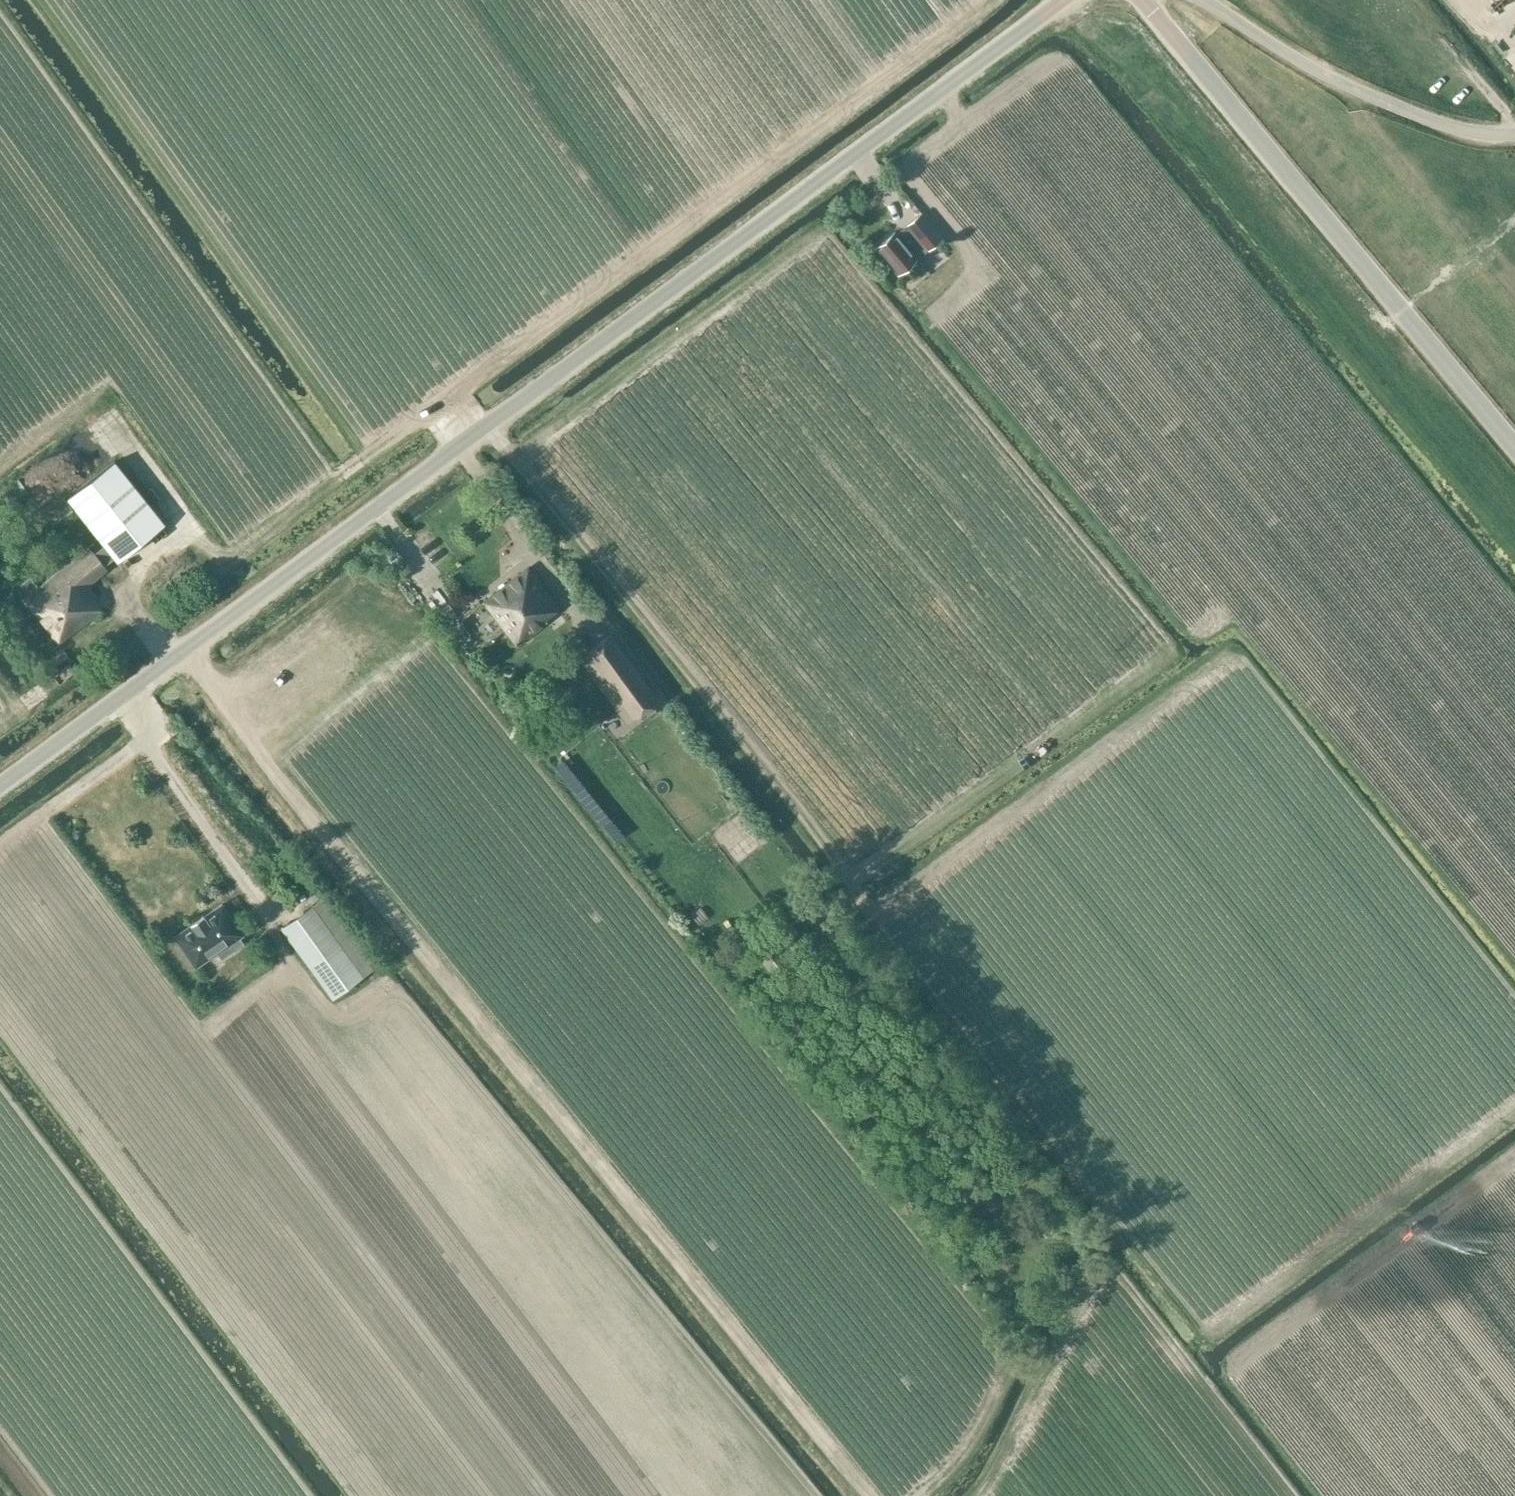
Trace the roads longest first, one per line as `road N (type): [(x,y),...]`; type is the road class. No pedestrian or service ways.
road 1 (unclassified): [(0,785),(1070,0)]
road 2 (tertiary): [(1514,443),(1139,0)]

